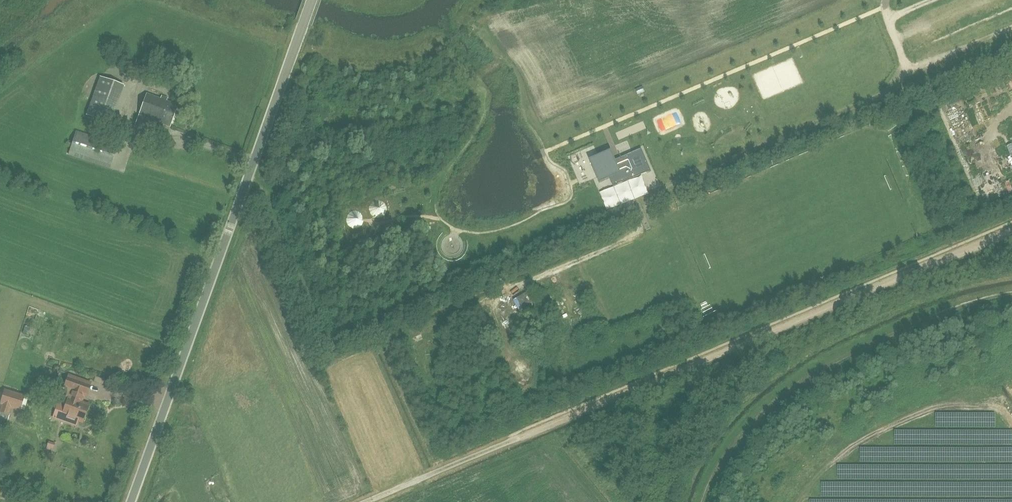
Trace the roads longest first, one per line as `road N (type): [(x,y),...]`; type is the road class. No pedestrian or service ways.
road 1 (track): [(503,444),(1011,230)]
road 2 (unclassified): [(131,501),(312,0)]
road 3 (track): [(655,224),(646,196),(902,84),(909,68),(883,0)]
road 4 (track): [(546,151),(883,8)]
road 5 (track): [(440,43),(379,67),(294,48)]
road 6 (unclassified): [(365,501),(503,444)]

